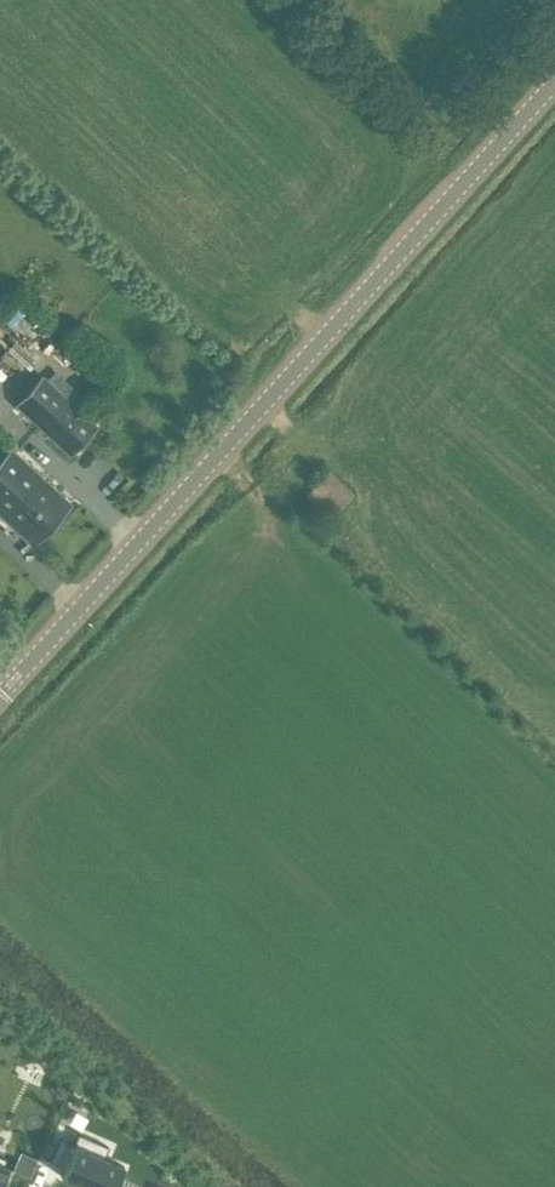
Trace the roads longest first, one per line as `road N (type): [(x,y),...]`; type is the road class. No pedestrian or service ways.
road 1 (unclassified): [(0,697),(554,85)]

